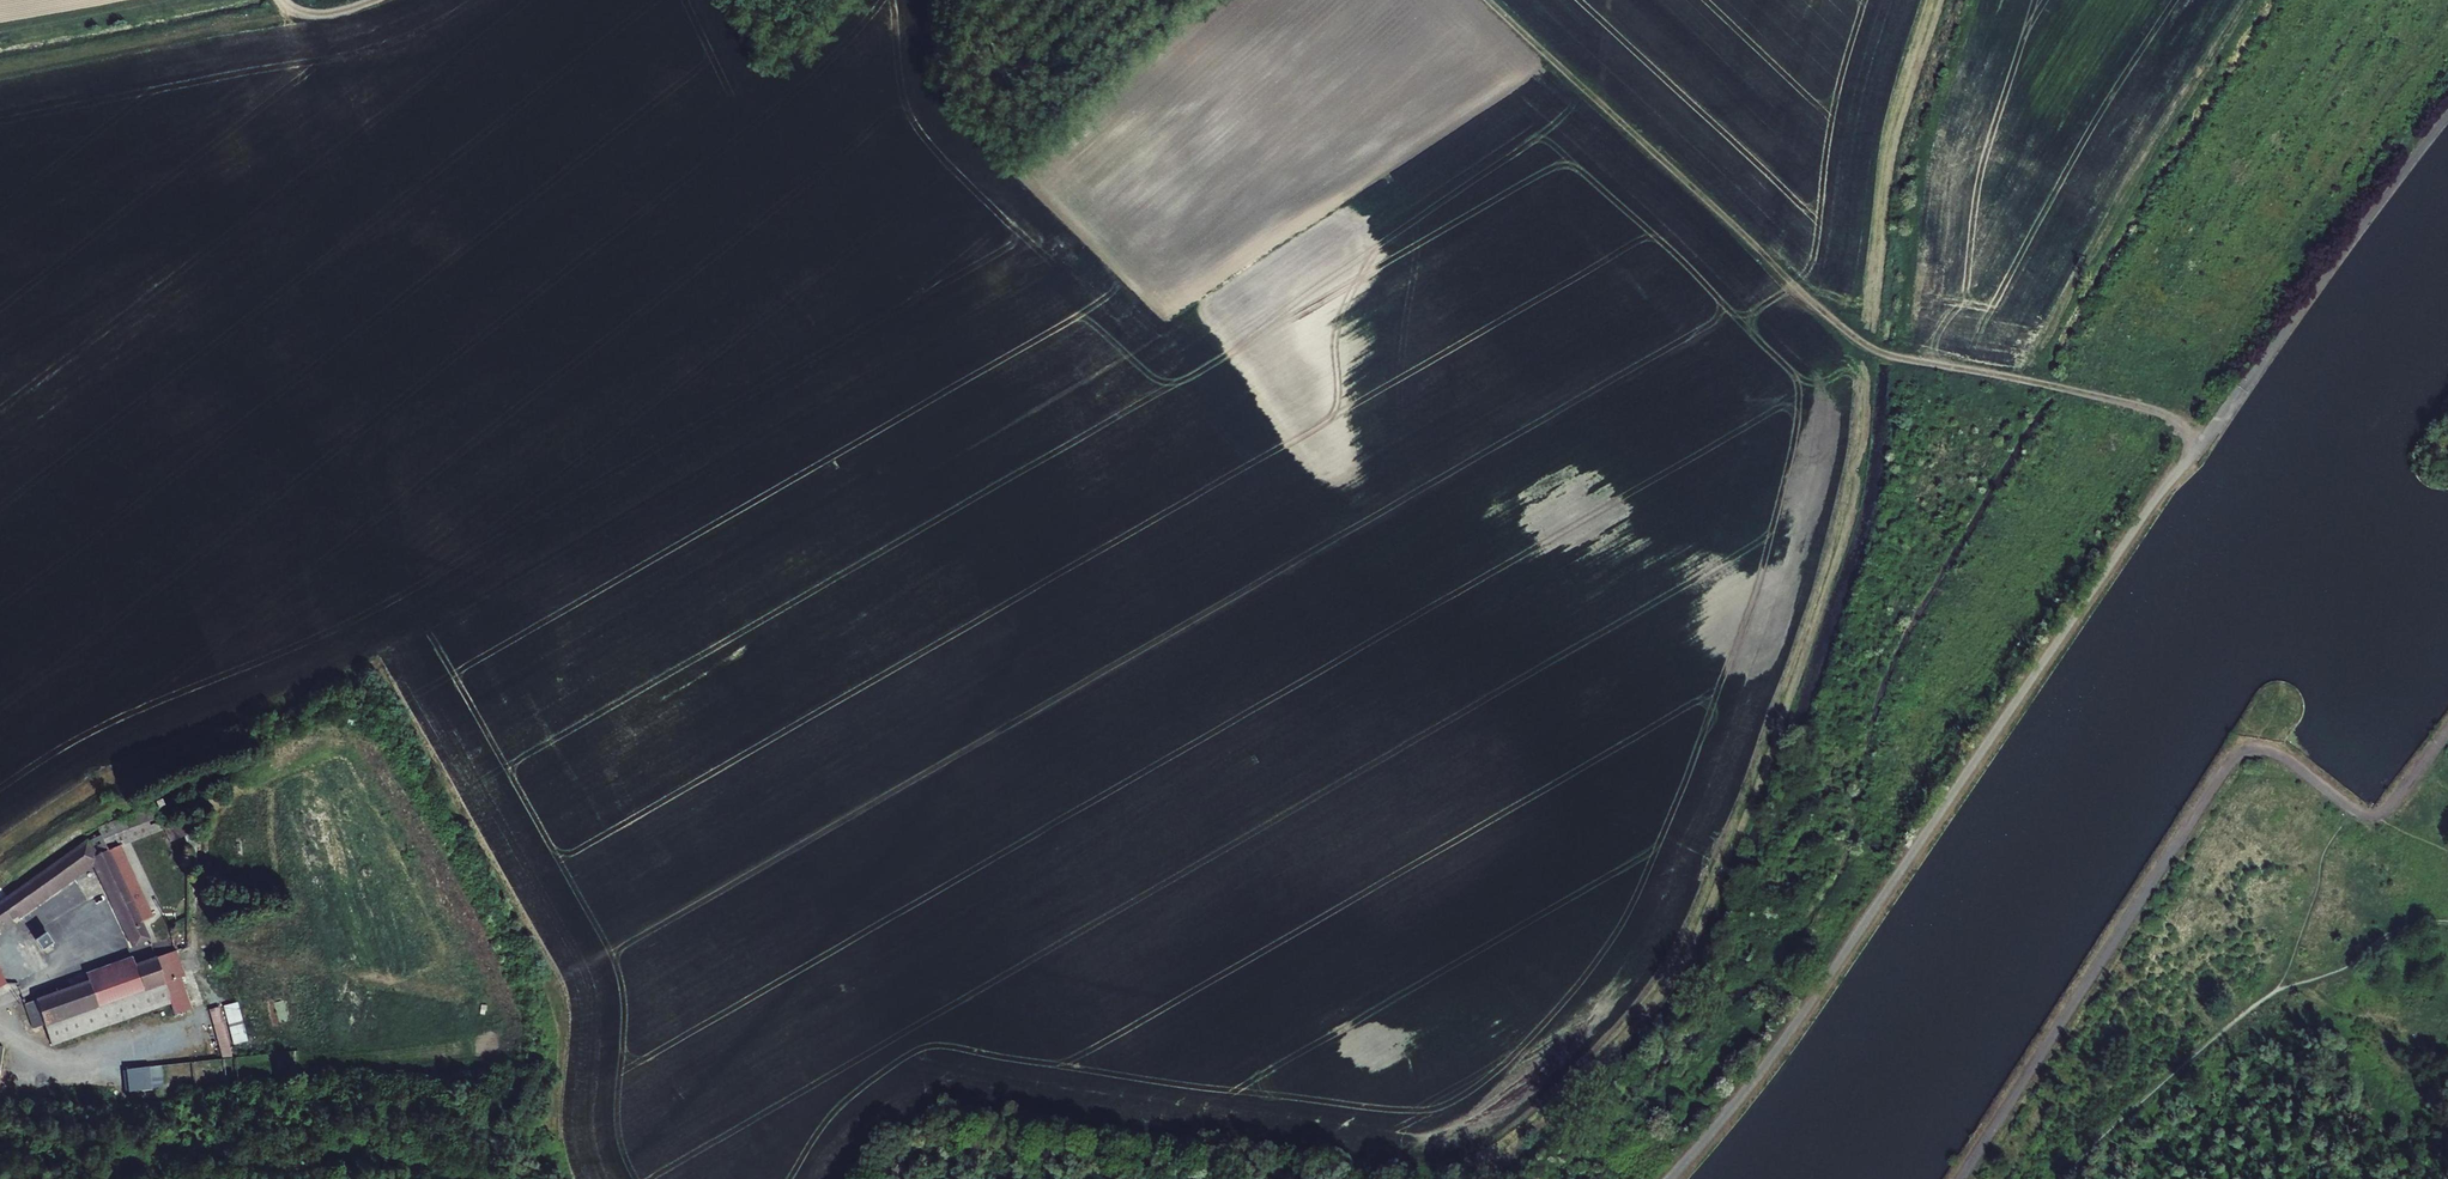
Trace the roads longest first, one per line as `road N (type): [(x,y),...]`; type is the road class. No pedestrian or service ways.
road 1 (track): [(2200,445),(2178,420),(1864,344),(1488,0)]

